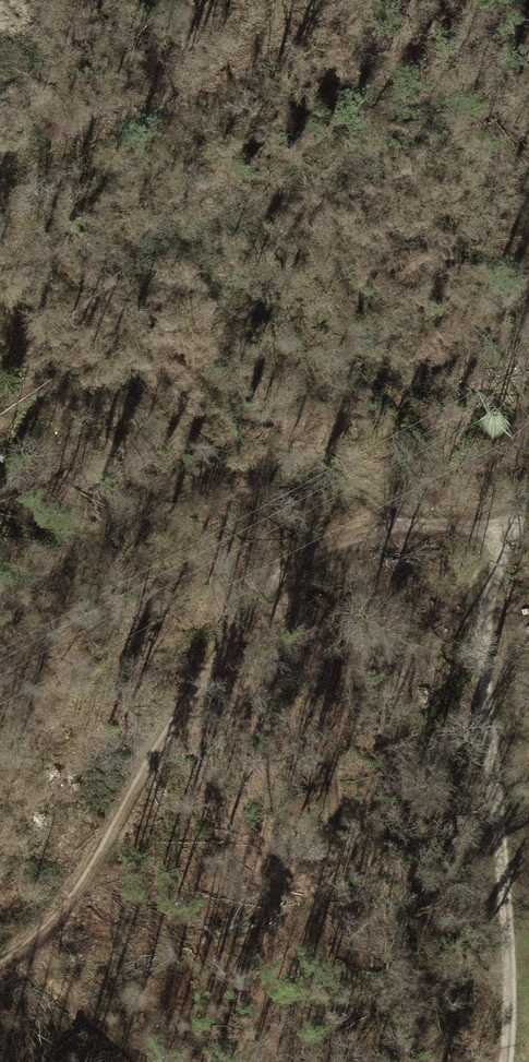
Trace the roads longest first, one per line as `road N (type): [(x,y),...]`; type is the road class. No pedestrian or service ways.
road 1 (track): [(0,964),(46,928),(287,566),(400,518),(510,539)]
road 2 (track): [(528,515),(510,539),(484,606),(482,660),(506,898),(504,1061)]
road 3 (track): [(284,0),(280,25),(249,60),(0,181)]

